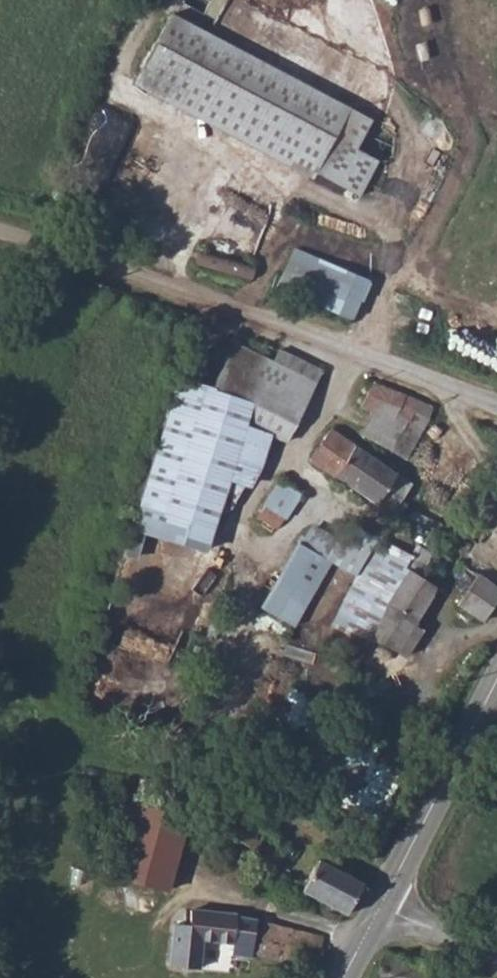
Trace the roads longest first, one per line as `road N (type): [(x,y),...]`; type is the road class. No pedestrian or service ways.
road 1 (unclassified): [(0,232),(69,245),(496,405)]
road 2 (track): [(442,0),(436,36),(474,146),(426,240),(377,274),(285,240),(246,311)]
road 3 (tertiary): [(496,681),(380,904)]
road 4 (tertiary): [(496,949),(380,904)]

